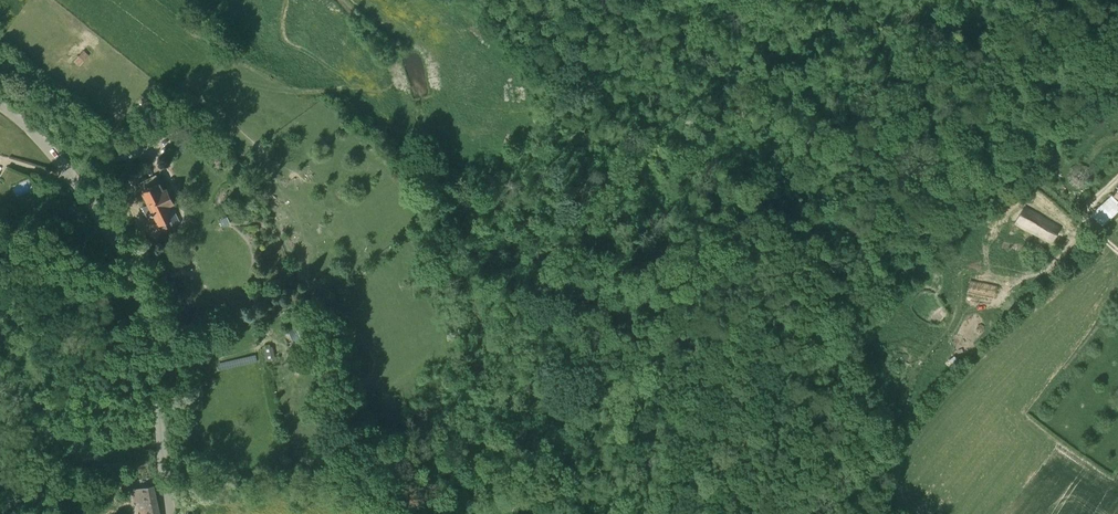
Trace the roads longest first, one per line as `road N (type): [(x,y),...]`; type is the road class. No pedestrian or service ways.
road 1 (unclassified): [(168,513),(153,354),(136,287)]
road 2 (residential): [(119,248),(52,152),(0,105)]
road 3 (track): [(181,90),(151,102),(107,139),(100,182)]

